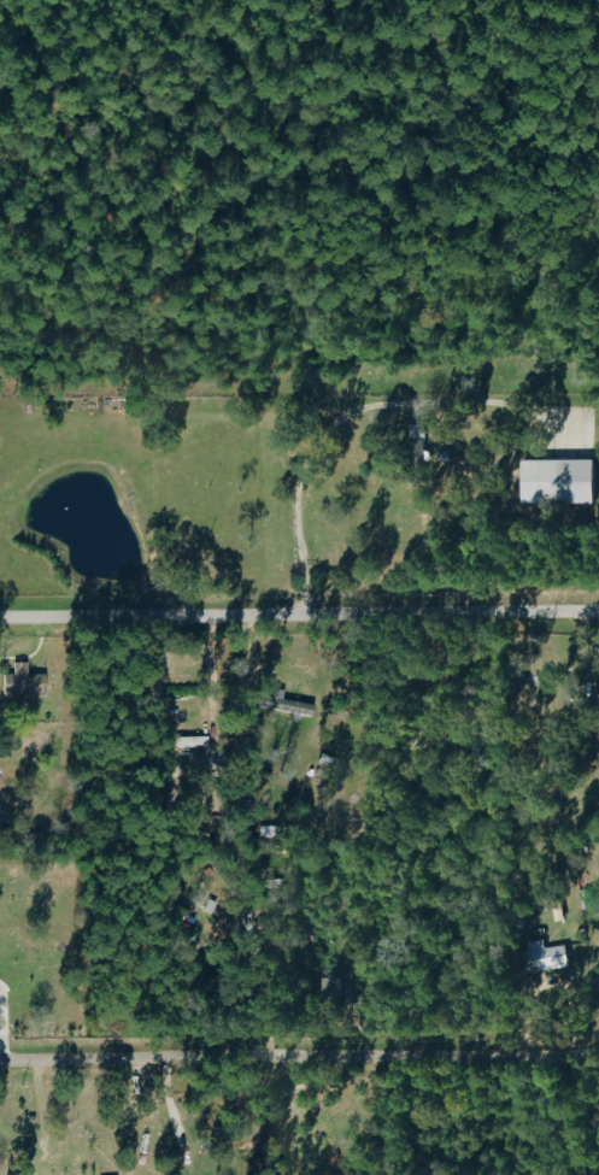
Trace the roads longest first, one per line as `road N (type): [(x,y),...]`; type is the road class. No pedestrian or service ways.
road 1 (residential): [(0,1063),(568,1053),(598,1043)]
road 2 (residential): [(0,624),(598,616)]

